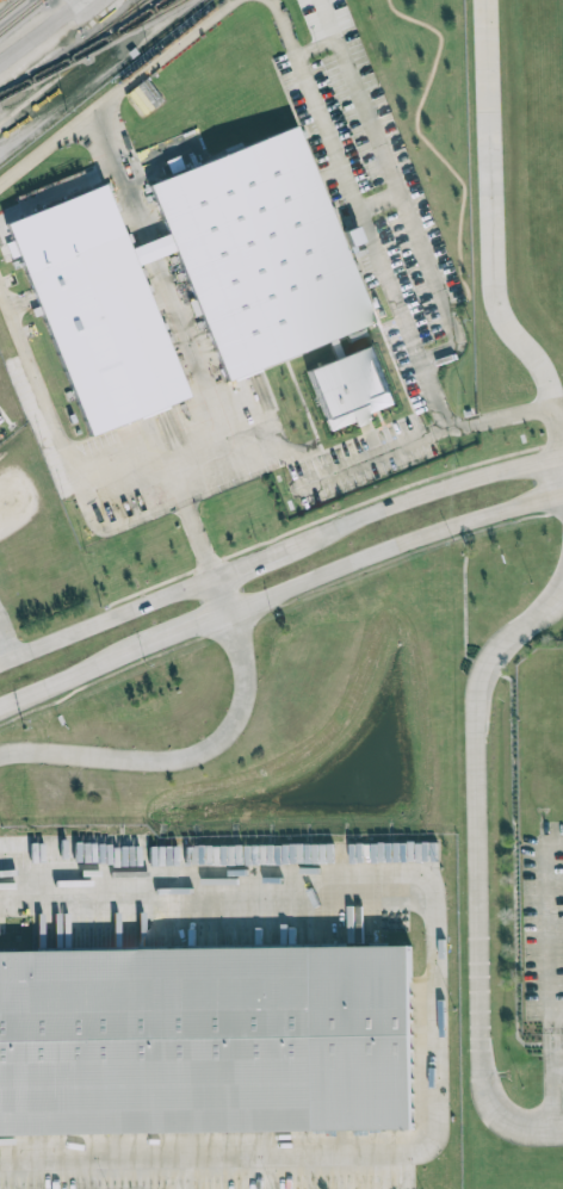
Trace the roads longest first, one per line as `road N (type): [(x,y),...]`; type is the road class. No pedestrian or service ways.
road 1 (secondary): [(562,458),(354,521),(0,661)]
road 2 (secondary): [(231,611),(458,525),(562,496)]
road 3 (secondary): [(0,707),(118,658)]
road 4 (secondary): [(118,658),(231,611)]

